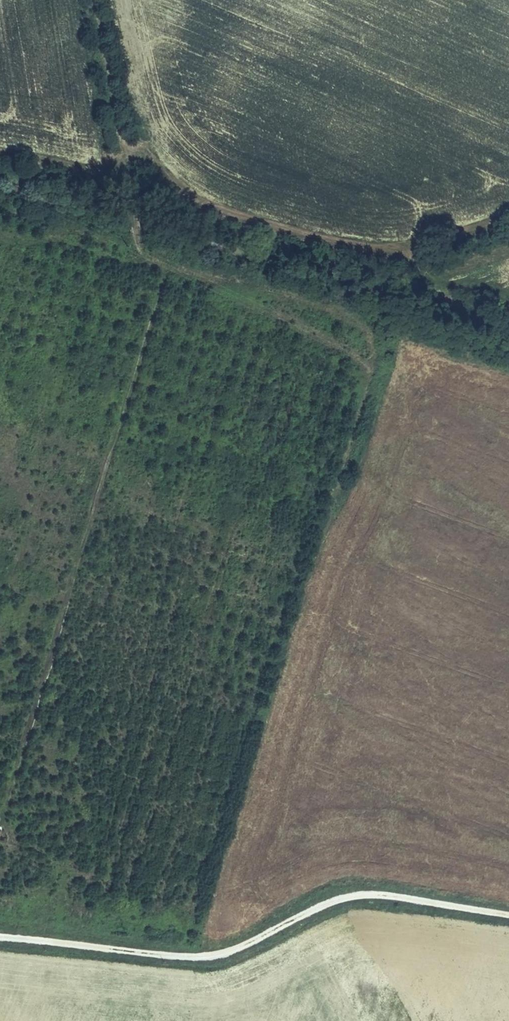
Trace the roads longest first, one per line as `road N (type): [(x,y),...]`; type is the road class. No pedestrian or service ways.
road 1 (track): [(0,826),(158,293),(139,252)]
road 2 (track): [(0,937),(200,957),(370,894),(508,917)]
road 3 (track): [(139,252),(92,0)]

